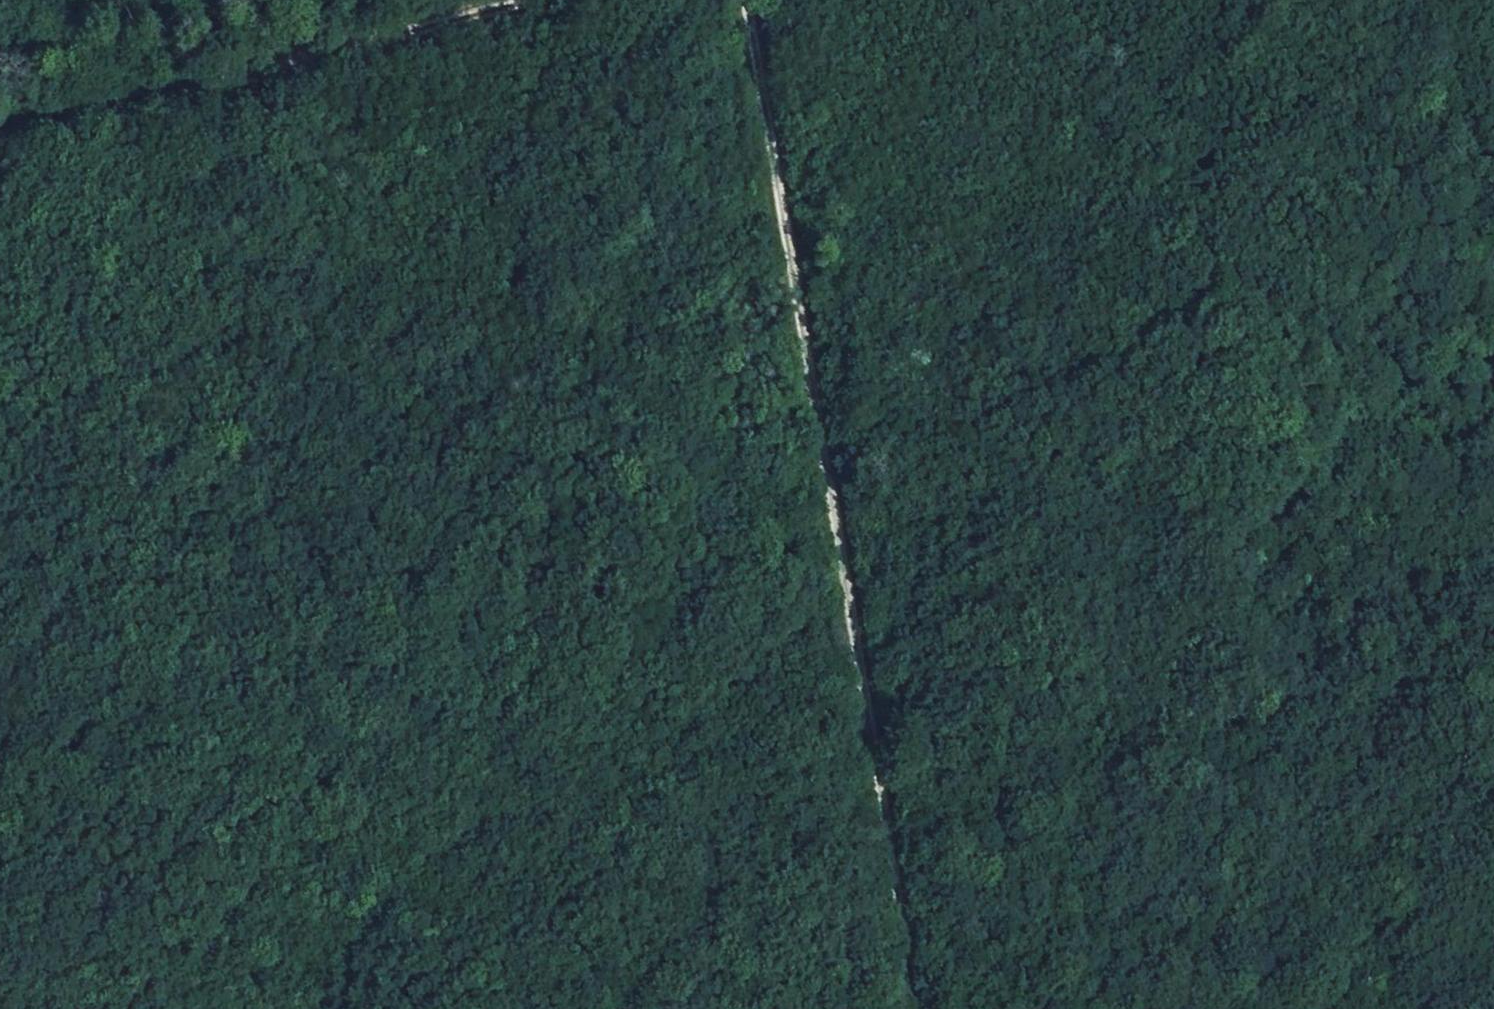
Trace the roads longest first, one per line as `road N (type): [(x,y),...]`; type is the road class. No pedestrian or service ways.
road 1 (track): [(740,0),(925,1008)]
road 2 (track): [(567,0),(0,145)]

